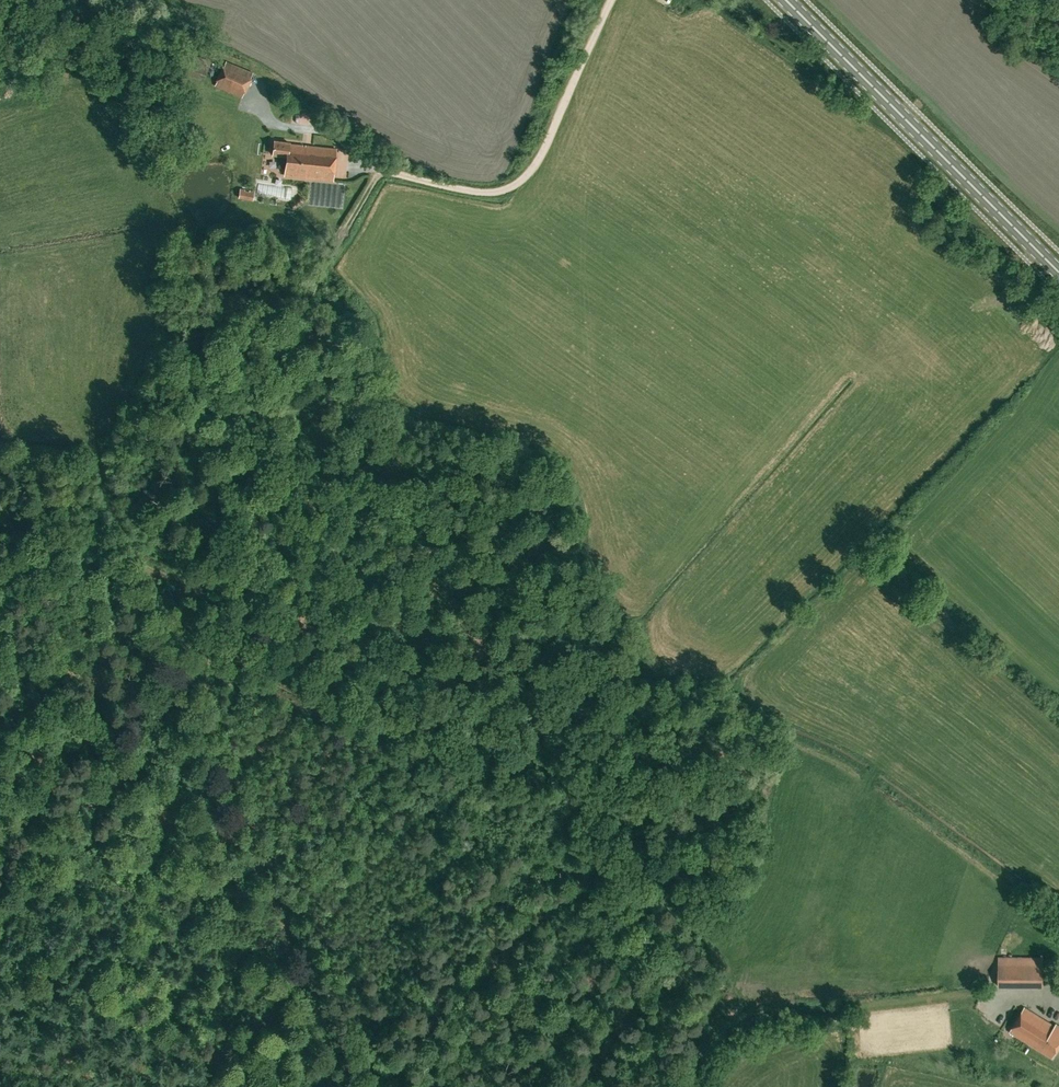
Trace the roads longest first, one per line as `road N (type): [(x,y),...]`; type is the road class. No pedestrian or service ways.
road 1 (track): [(385,170),(321,281),(303,335),(280,474),(0,865)]
road 2 (secondary): [(1058,268),(789,0)]

